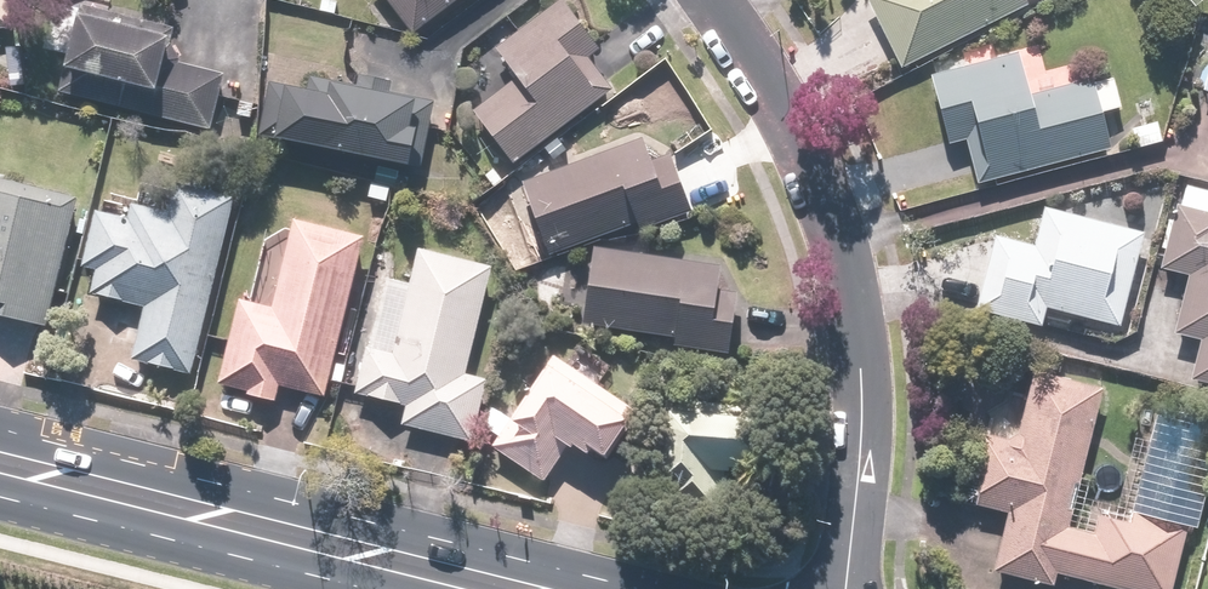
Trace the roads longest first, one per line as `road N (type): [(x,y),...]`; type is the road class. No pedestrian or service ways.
road 1 (residential): [(848,588),(865,386),(829,209),(774,93),(709,0)]
road 2 (secondary): [(508,588),(0,461)]

